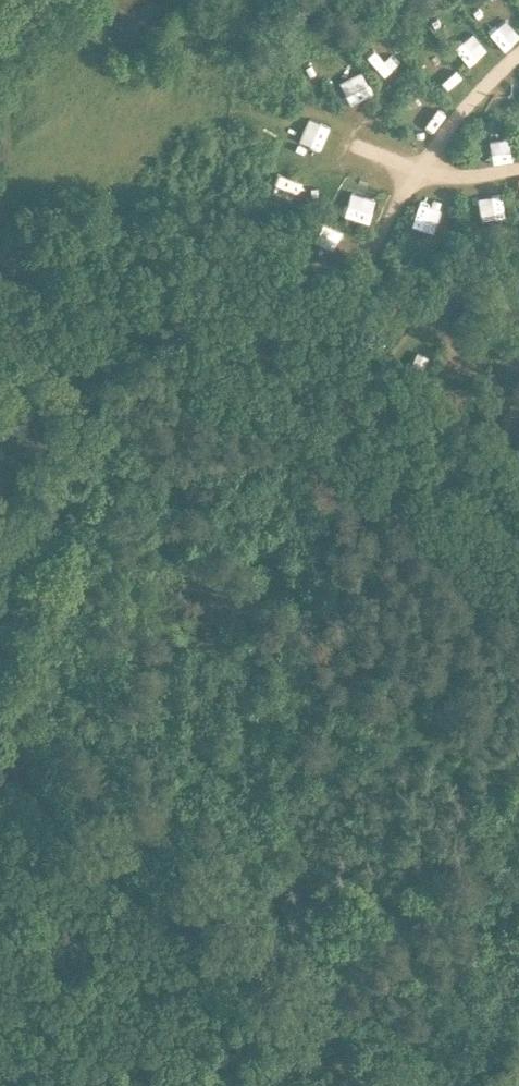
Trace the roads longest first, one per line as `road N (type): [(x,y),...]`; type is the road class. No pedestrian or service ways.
road 1 (track): [(0,351),(85,340),(119,318)]

